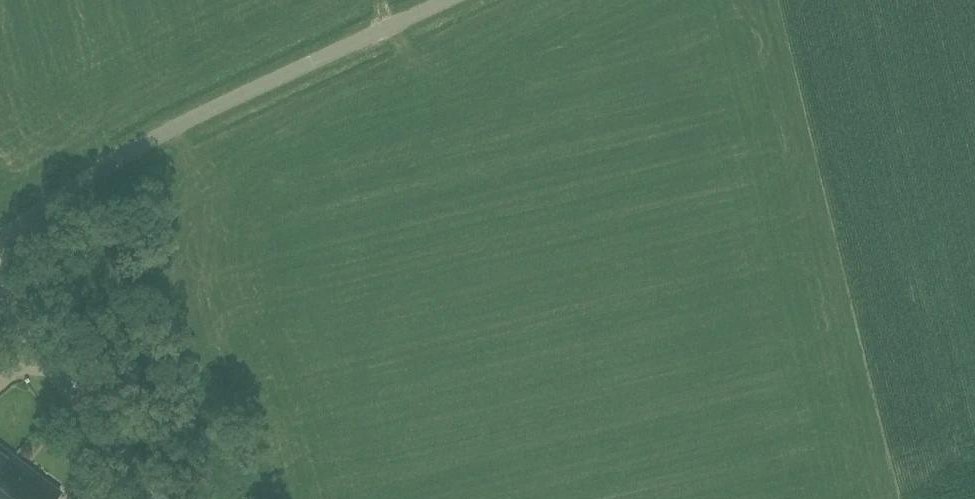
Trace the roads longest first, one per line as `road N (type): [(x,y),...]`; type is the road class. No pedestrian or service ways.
road 1 (unclassified): [(0,248),(75,187),(153,141),(457,0)]
road 2 (tertiary): [(149,498),(0,301)]

